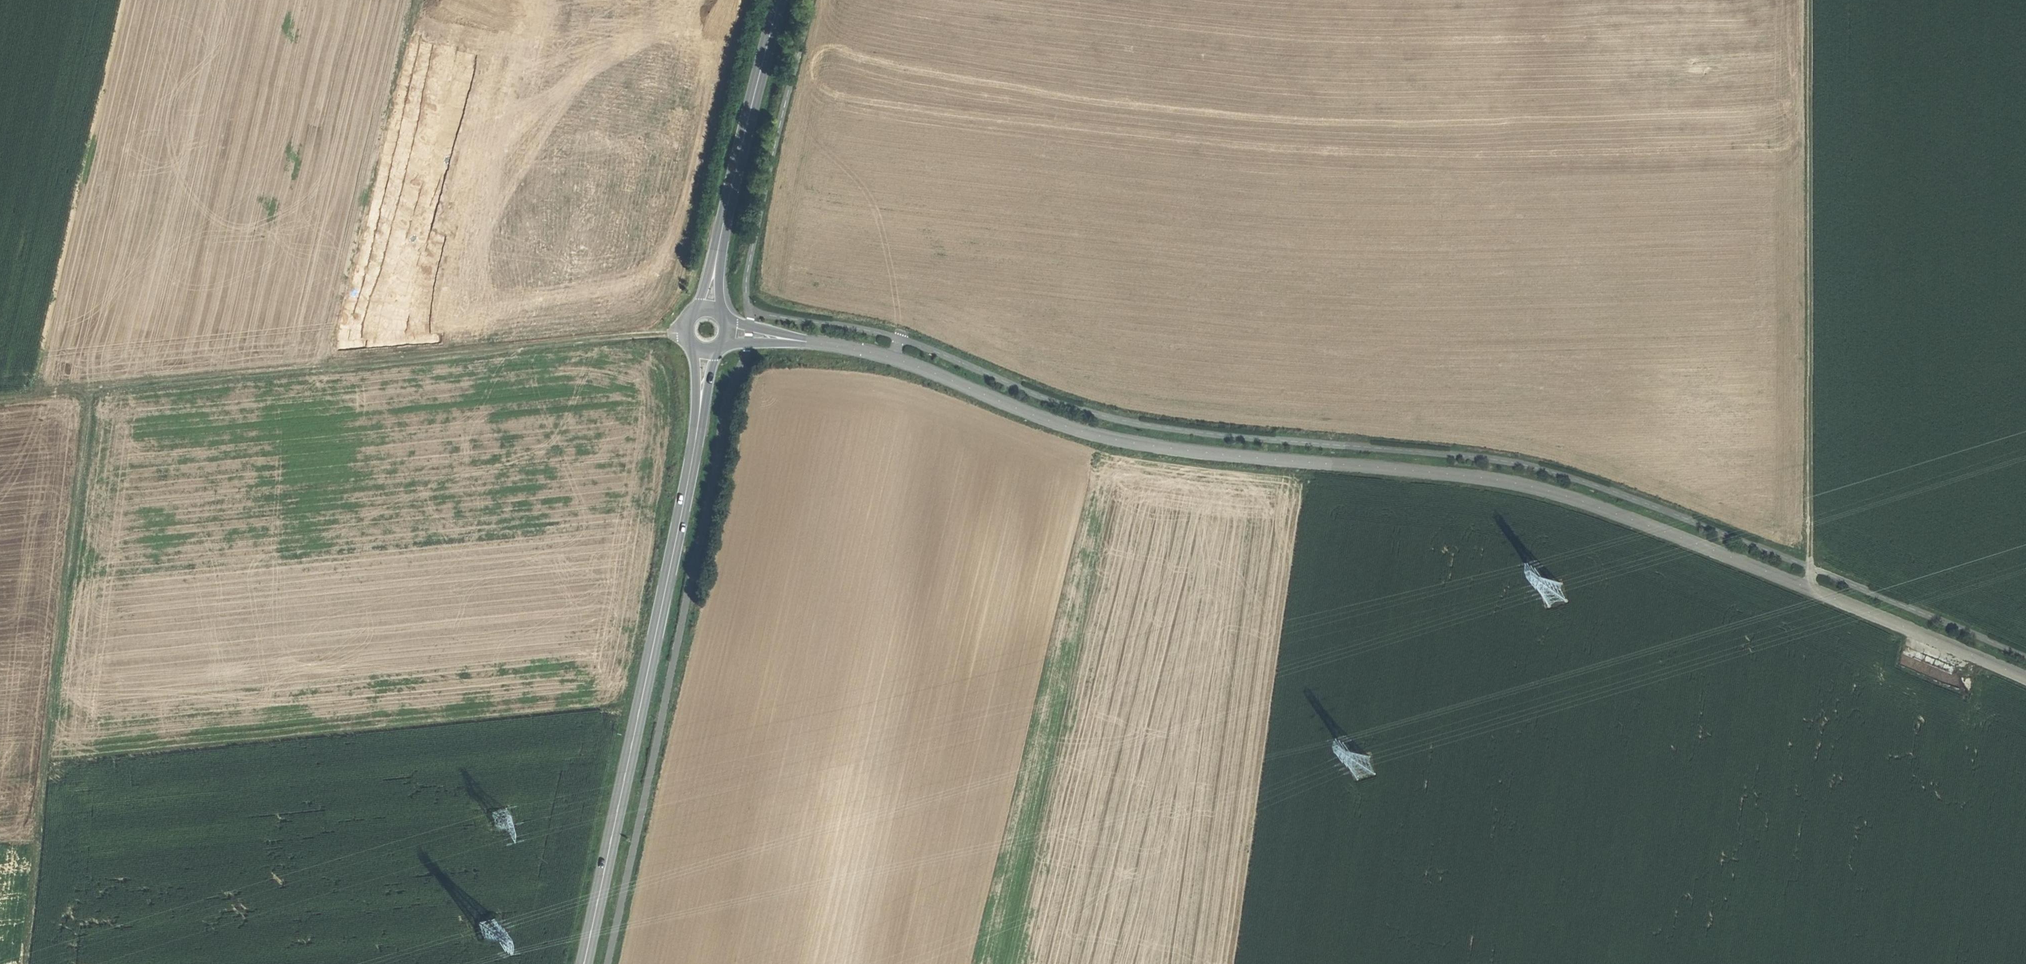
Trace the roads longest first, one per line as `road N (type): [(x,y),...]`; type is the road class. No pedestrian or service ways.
road 1 (tertiary): [(800,341),(909,362),(1099,435),(1506,481),(1585,502),(2025,679)]
road 2 (track): [(0,400),(685,329)]
road 3 (track): [(1811,590),(1812,0)]
road 4 (track): [(23,963),(87,391)]
road 5 (secondary): [(583,963),(700,406)]
road 6 (secondary): [(781,0),(718,255)]

